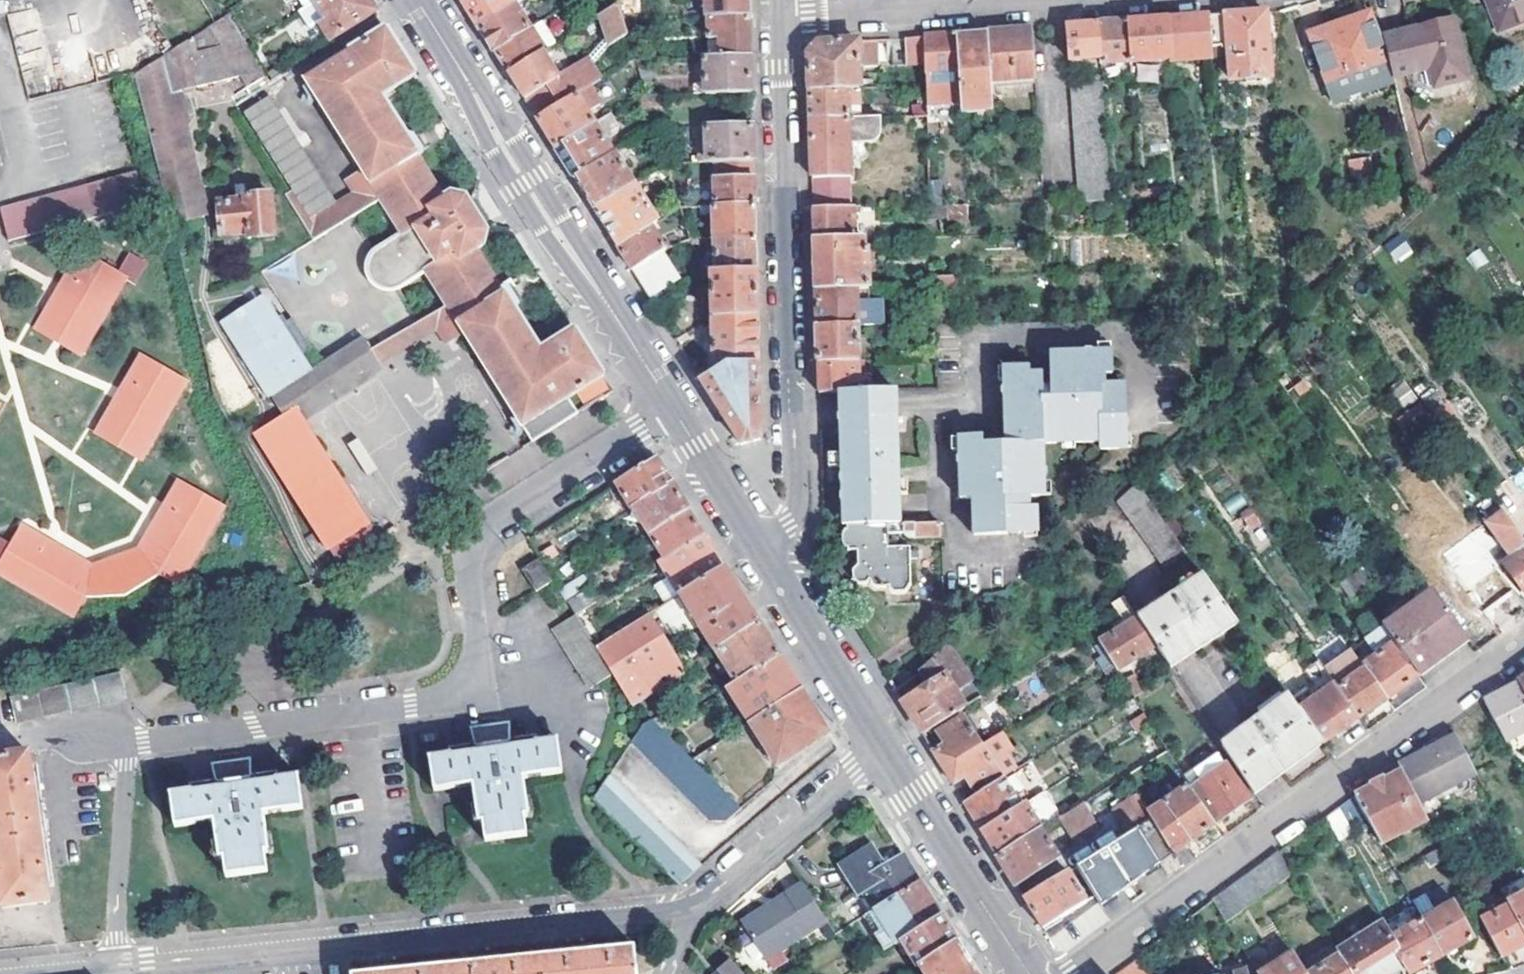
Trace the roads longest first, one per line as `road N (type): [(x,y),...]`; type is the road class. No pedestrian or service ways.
road 1 (residential): [(878,740),(701,901),(674,911),(139,961)]
road 2 (residential): [(675,412),(472,543),(476,649),(445,692),(155,739)]
road 3 (residential): [(1067,973),(1523,641)]
road 4 (residential): [(762,546),(787,522),(795,487),(777,16)]
road 5 (tertiary): [(1024,973),(878,740)]
road 6 (tertiary): [(478,99),(491,149),(541,232),(603,300)]
road 7 (residential): [(777,16),(1017,0)]
road 8 (tertiary): [(603,300),(512,135),(478,99)]
road 9 (residential): [(155,739),(139,768),(139,961)]
road 10 (tertiary): [(878,740),(762,546)]
road 11 (tertiary): [(762,546),(675,412)]
road 12 (residential): [(139,961),(4,973)]
road 13 (tertiary): [(675,412),(603,300)]

